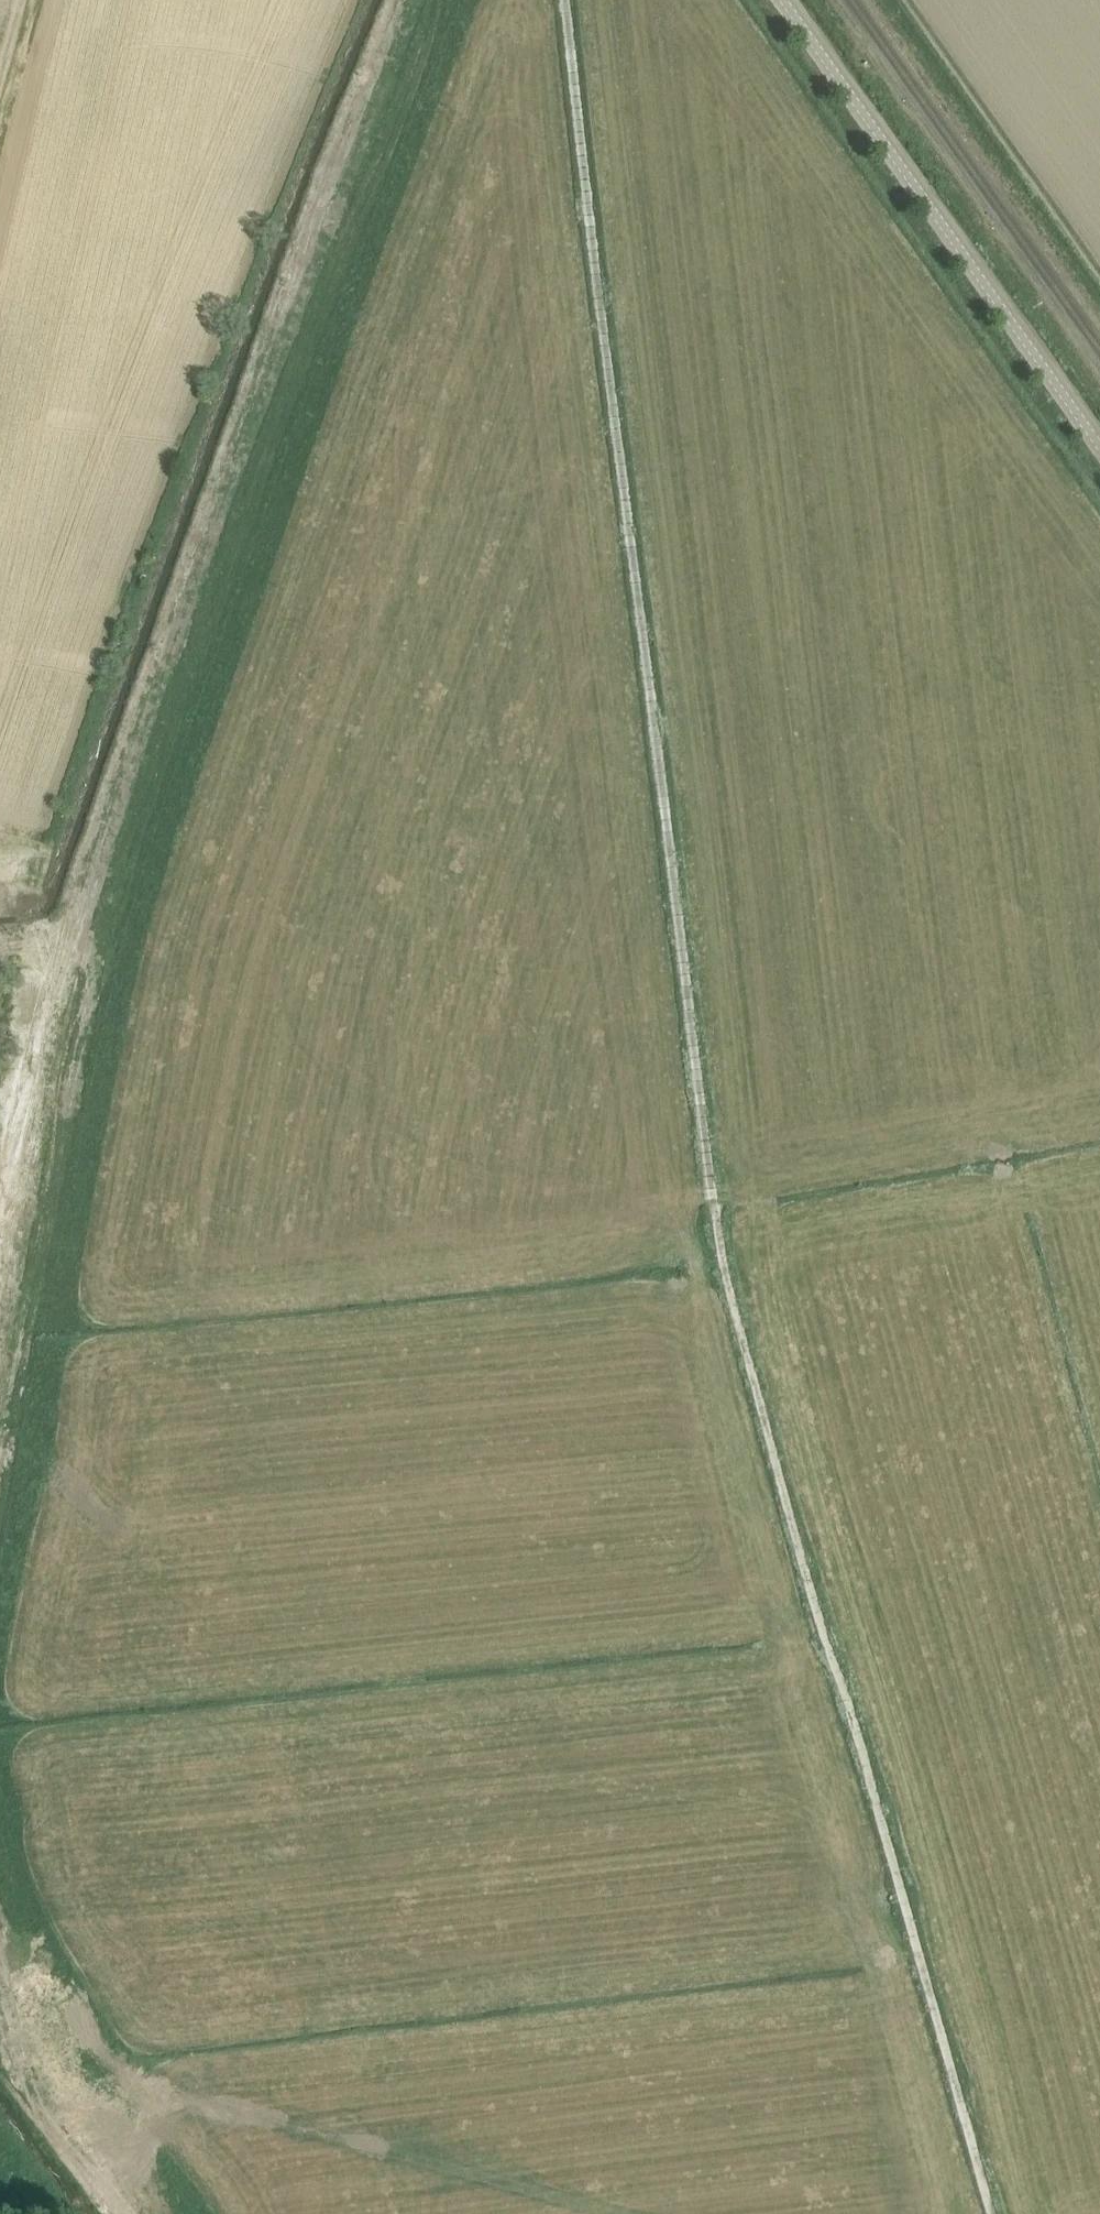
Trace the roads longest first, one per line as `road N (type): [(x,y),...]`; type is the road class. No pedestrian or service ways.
road 1 (track): [(993,2213),(715,1238)]
road 2 (unclassified): [(1099,444),(785,0)]
road 3 (track): [(920,0),(1099,258)]

